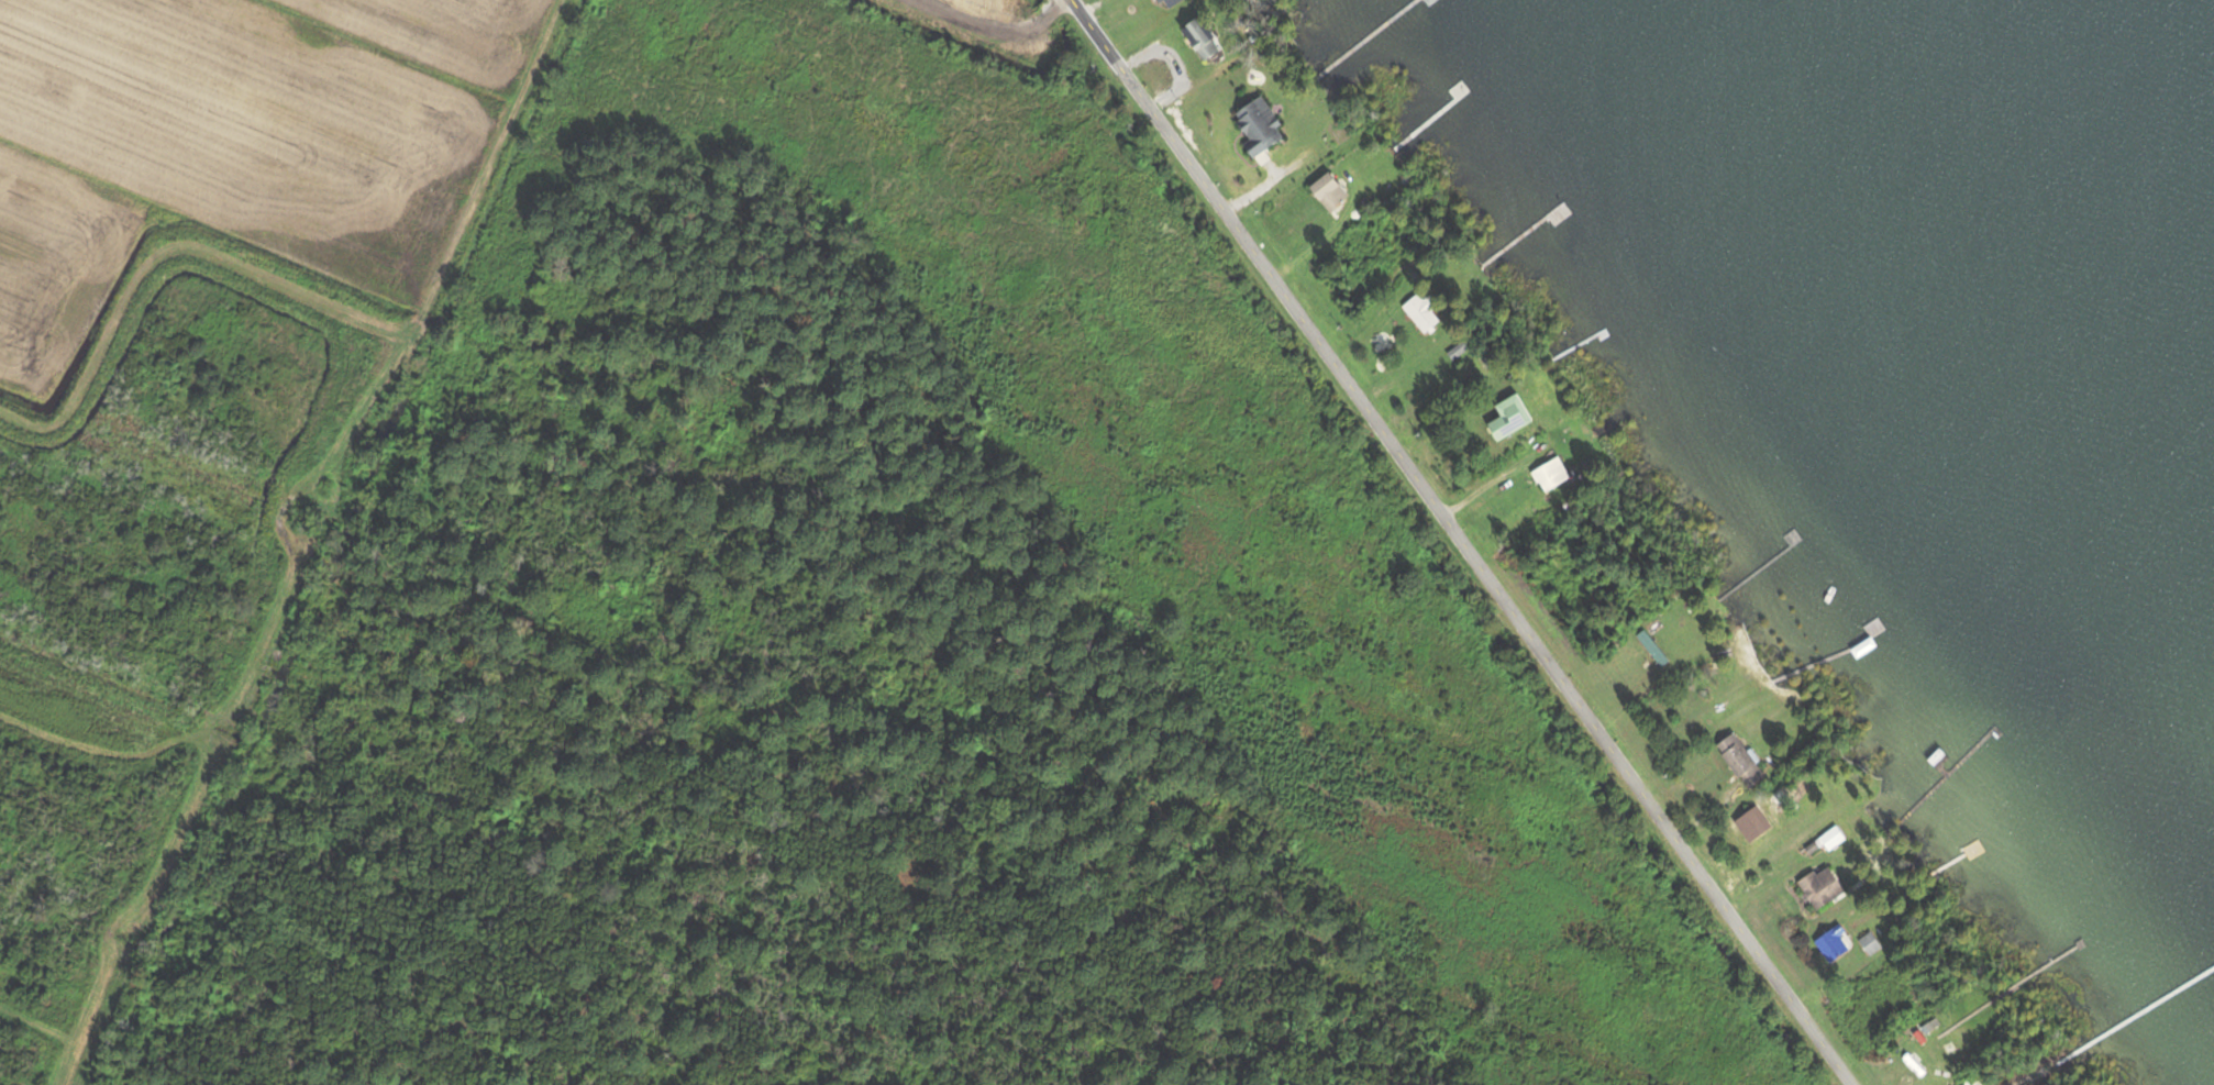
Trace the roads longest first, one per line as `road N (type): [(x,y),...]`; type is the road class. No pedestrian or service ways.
road 1 (residential): [(1853,1084),(1073,0)]
road 2 (track): [(73,1084),(555,0)]
road 3 (track): [(1073,0),(1025,30),(979,27),(912,0)]

